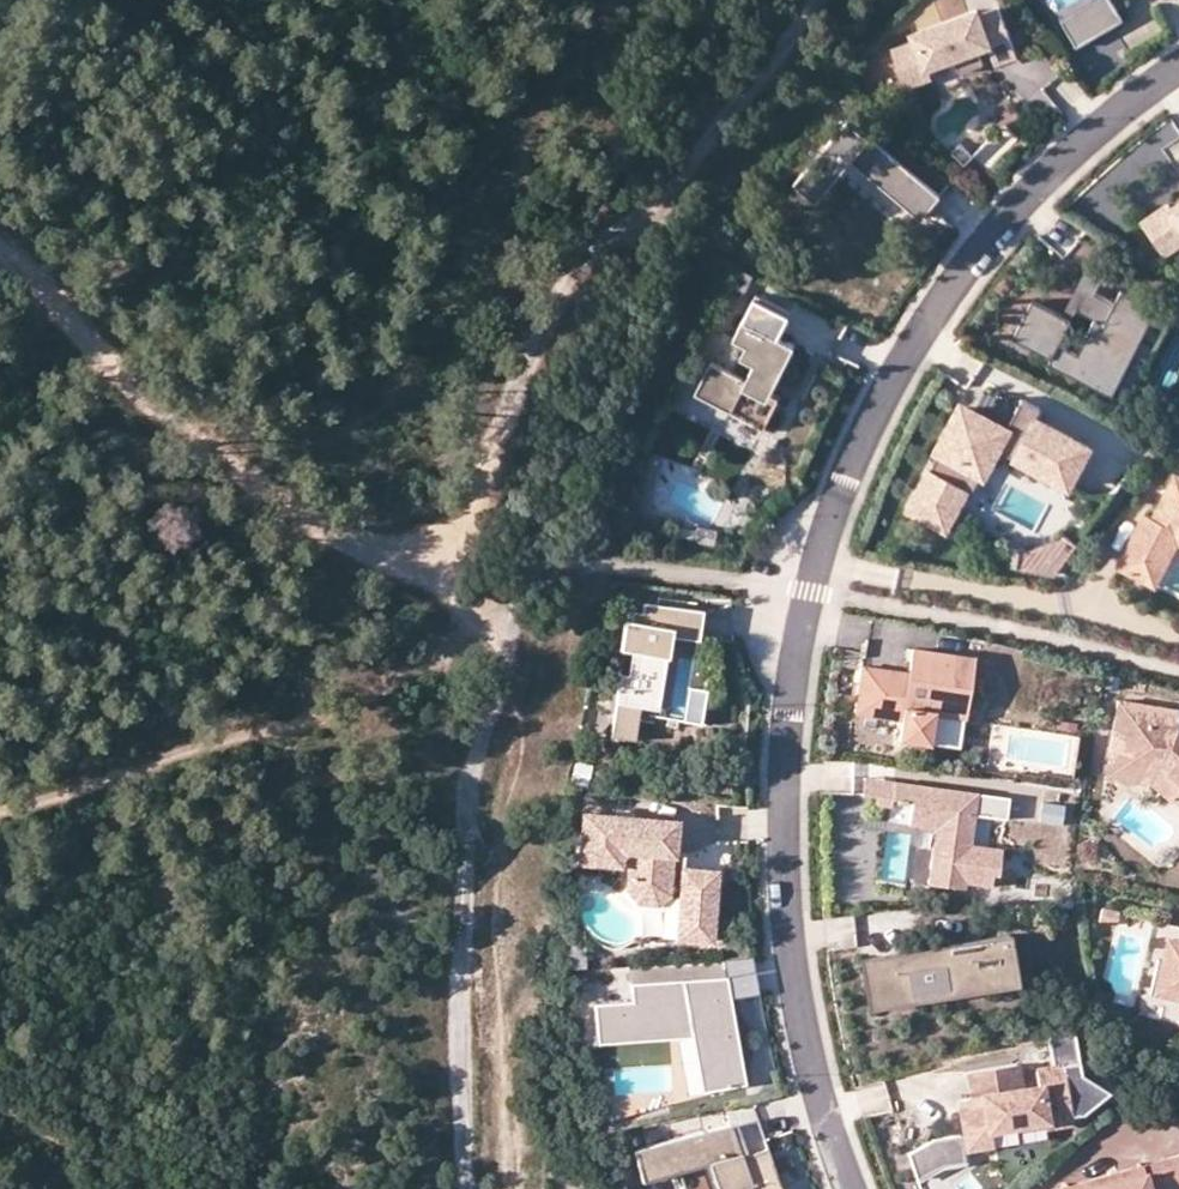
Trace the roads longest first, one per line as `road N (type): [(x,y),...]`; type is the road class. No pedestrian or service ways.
road 1 (residential): [(1178,69),(1057,168),(966,273),(896,376),(824,538),(789,721),(786,854),(790,940),(810,1056),(852,1188)]
road 2 (track): [(0,814),(211,750),(365,660),(435,572),(353,540),(152,406),(0,251)]
road 3 (unclassified): [(468,1188),(459,1007),(466,834),(502,647)]
road 4 (unclassified): [(502,647),(460,613),(435,572),(566,279),(610,233),(652,214)]
road 5 (unclassified): [(530,558),(652,214)]
road 6 (unclassified): [(652,214),(813,0)]

